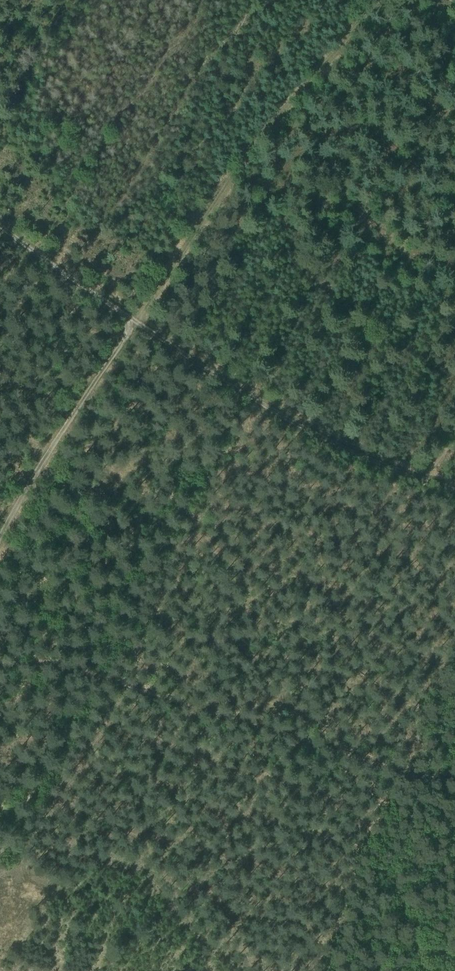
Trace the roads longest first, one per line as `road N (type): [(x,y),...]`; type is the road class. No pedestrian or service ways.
road 1 (track): [(0,667),(97,676),(454,782)]
road 2 (track): [(129,319),(220,181),(369,0)]
road 3 (track): [(245,392),(111,308),(0,223)]
road 4 (track): [(129,319),(0,546)]

